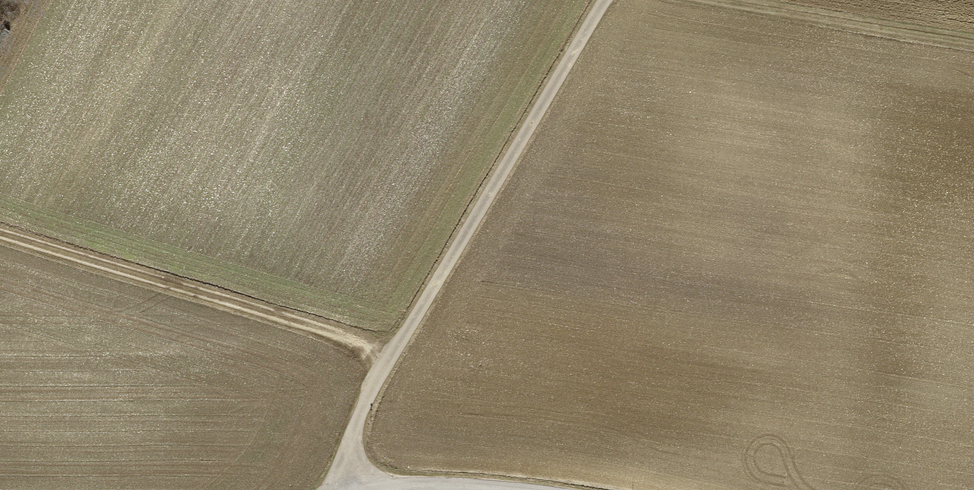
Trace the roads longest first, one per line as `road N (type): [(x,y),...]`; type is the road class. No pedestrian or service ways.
road 1 (track): [(346,486),(359,409),(390,350),(613,0)]
road 2 (track): [(0,223),(390,350)]
road 3 (track): [(720,0),(973,41)]
road 4 (unclassified): [(341,489),(402,476),(532,489)]

